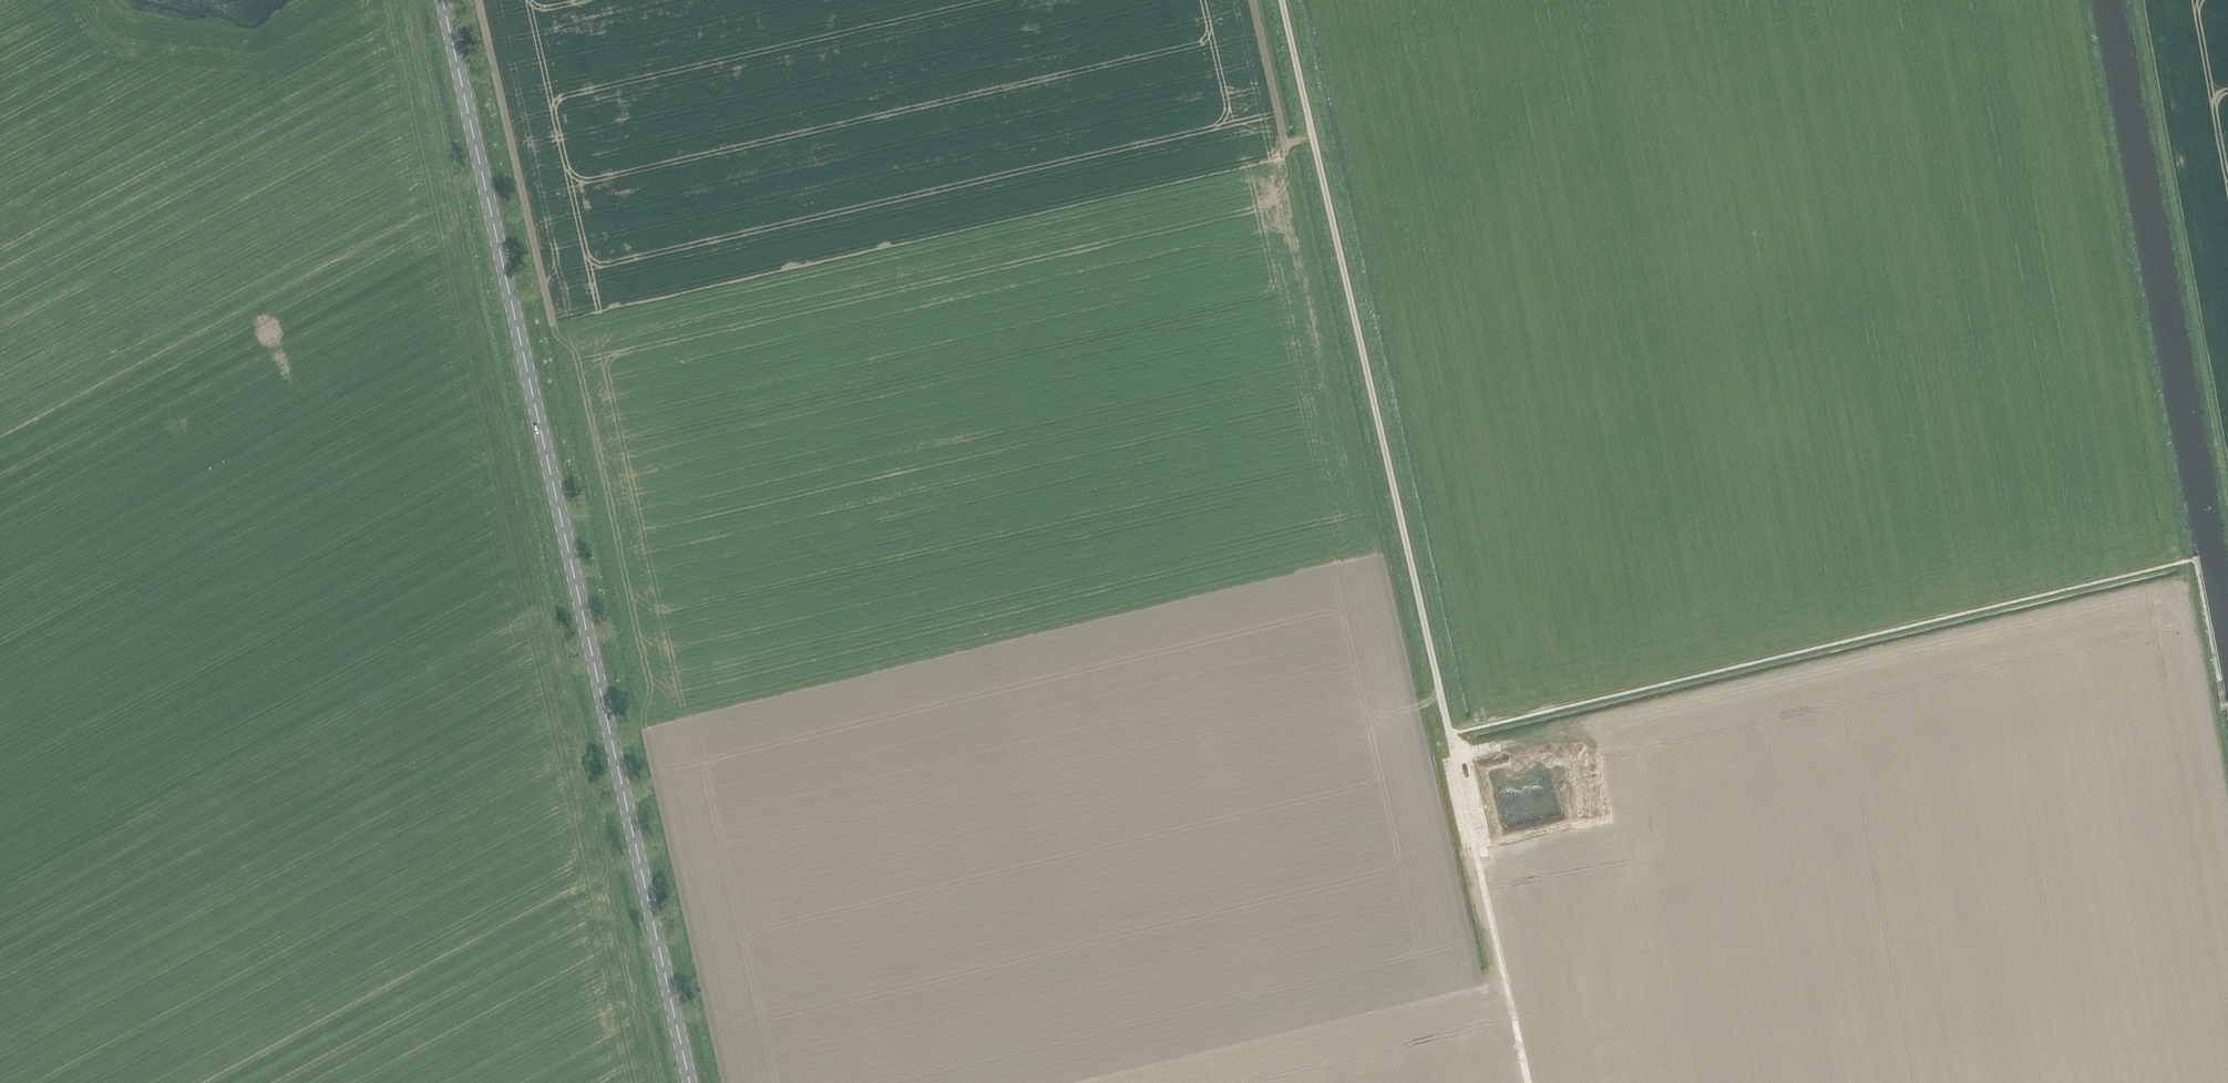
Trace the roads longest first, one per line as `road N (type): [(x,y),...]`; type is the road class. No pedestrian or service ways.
road 1 (unclassified): [(1527,1082),(1279,0)]
road 2 (primary): [(687,1082),(440,0)]

